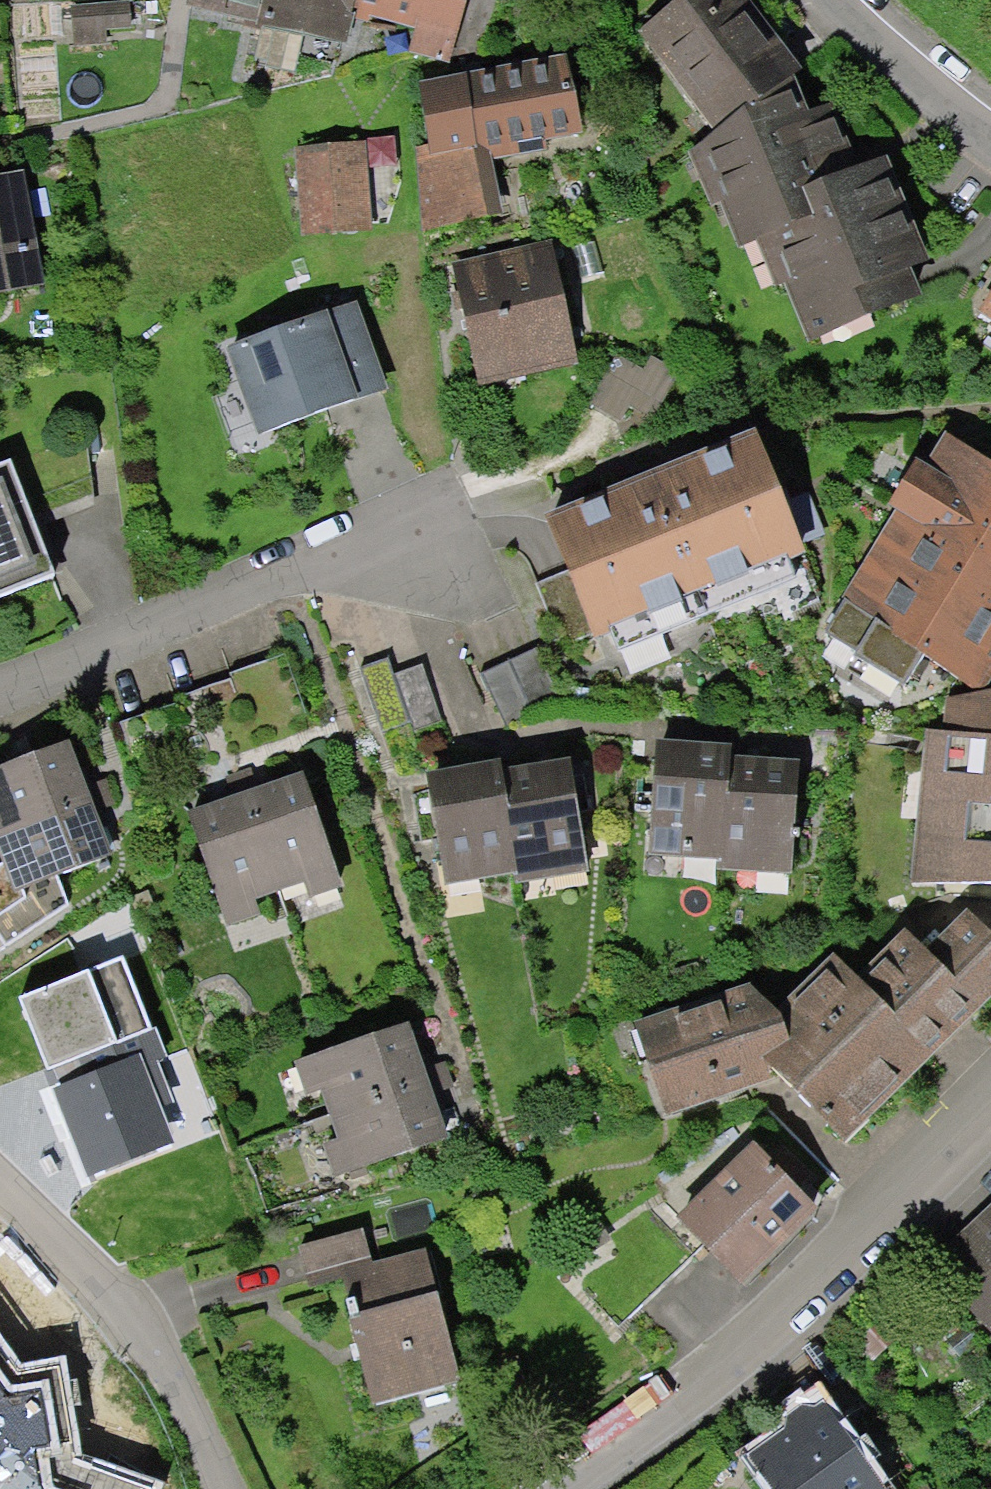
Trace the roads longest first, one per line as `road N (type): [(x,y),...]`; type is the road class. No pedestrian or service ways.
road 1 (residential): [(990,1138),(884,1245),(558,1488)]
road 2 (residential): [(0,668),(395,512)]
road 3 (residential): [(223,1488),(150,1324),(0,1173)]
road 4 (residential): [(990,138),(839,0)]

